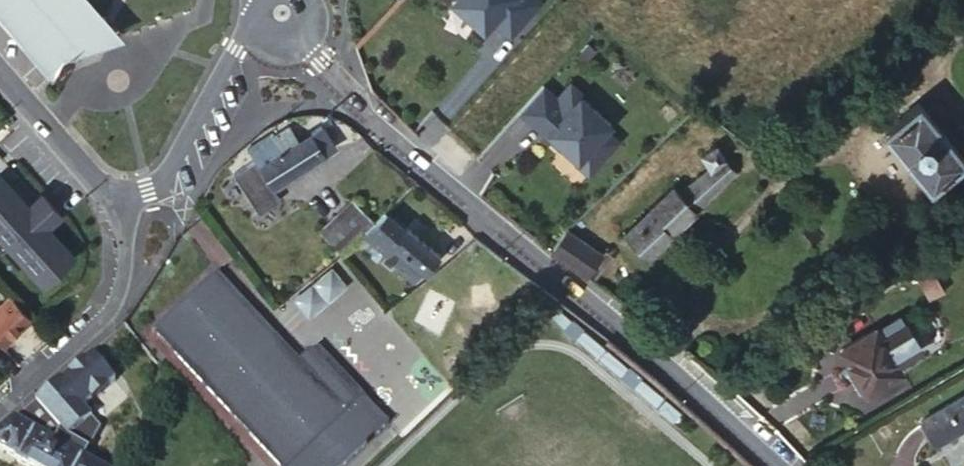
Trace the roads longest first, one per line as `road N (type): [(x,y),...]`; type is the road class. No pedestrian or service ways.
road 1 (residential): [(776,465),(366,114),(303,40)]
road 2 (residential): [(123,208),(127,242),(115,306),(0,402)]
road 3 (residential): [(256,24),(161,185),(123,208)]
road 4 (residential): [(123,208),(0,74)]

